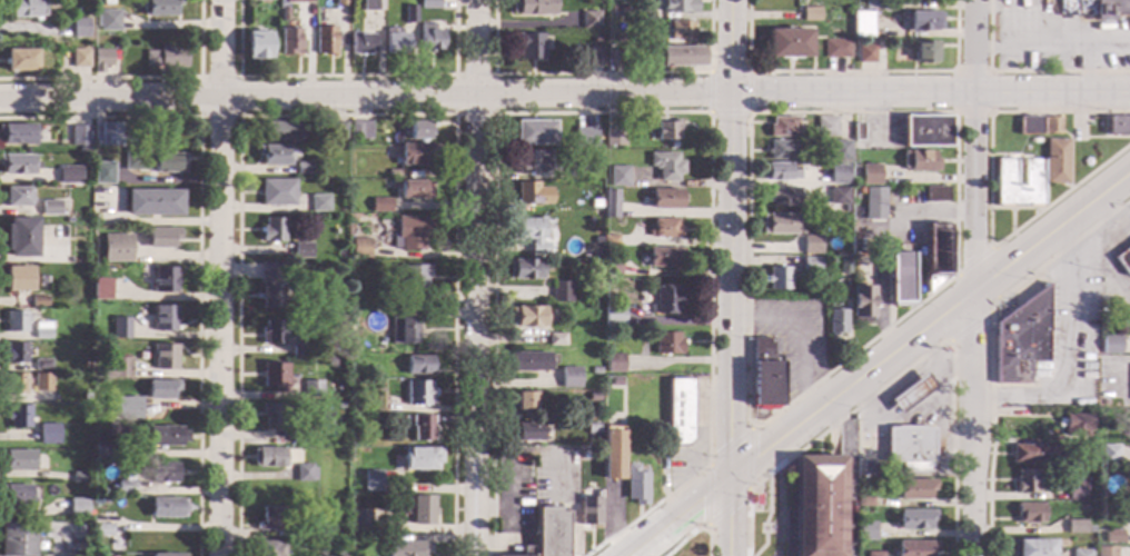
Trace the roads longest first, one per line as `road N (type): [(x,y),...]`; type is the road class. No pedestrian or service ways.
road 1 (residential): [(731,95),(0,102)]
road 2 (residential): [(476,0),(474,555)]
road 3 (residential): [(221,0),(219,555)]
road 4 (tertiary): [(1129,92),(731,95)]
road 5 (tertiary): [(731,95),(728,477)]
road 6 (secondary): [(973,291),(728,477)]
road 7 (residential): [(974,0),(973,291)]
road 8 (residential): [(973,291),(972,555)]
road 9 (secondary): [(1129,171),(973,291)]
road 10 (secondary): [(728,477),(626,555)]

